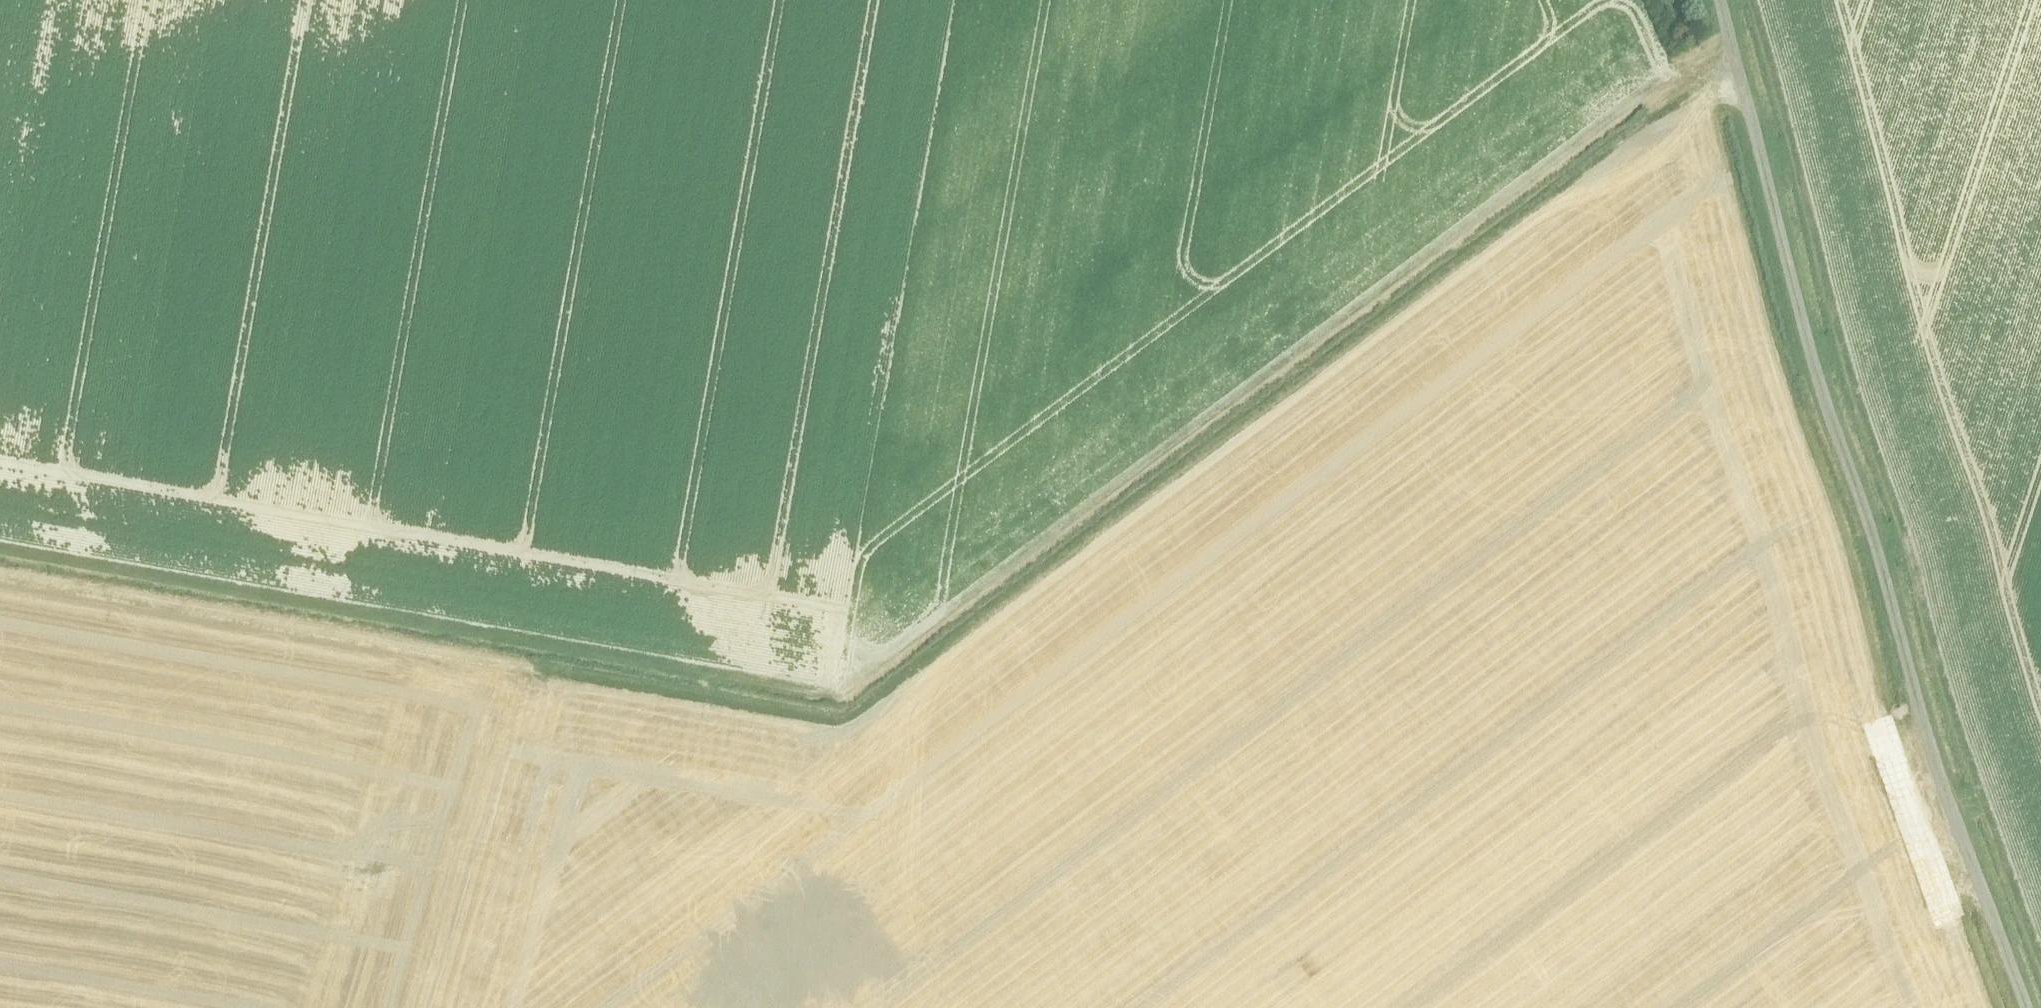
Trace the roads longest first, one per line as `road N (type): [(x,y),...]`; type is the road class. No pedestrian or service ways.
road 1 (track): [(1719,0),(1819,381),(1938,768),(2027,1007)]

